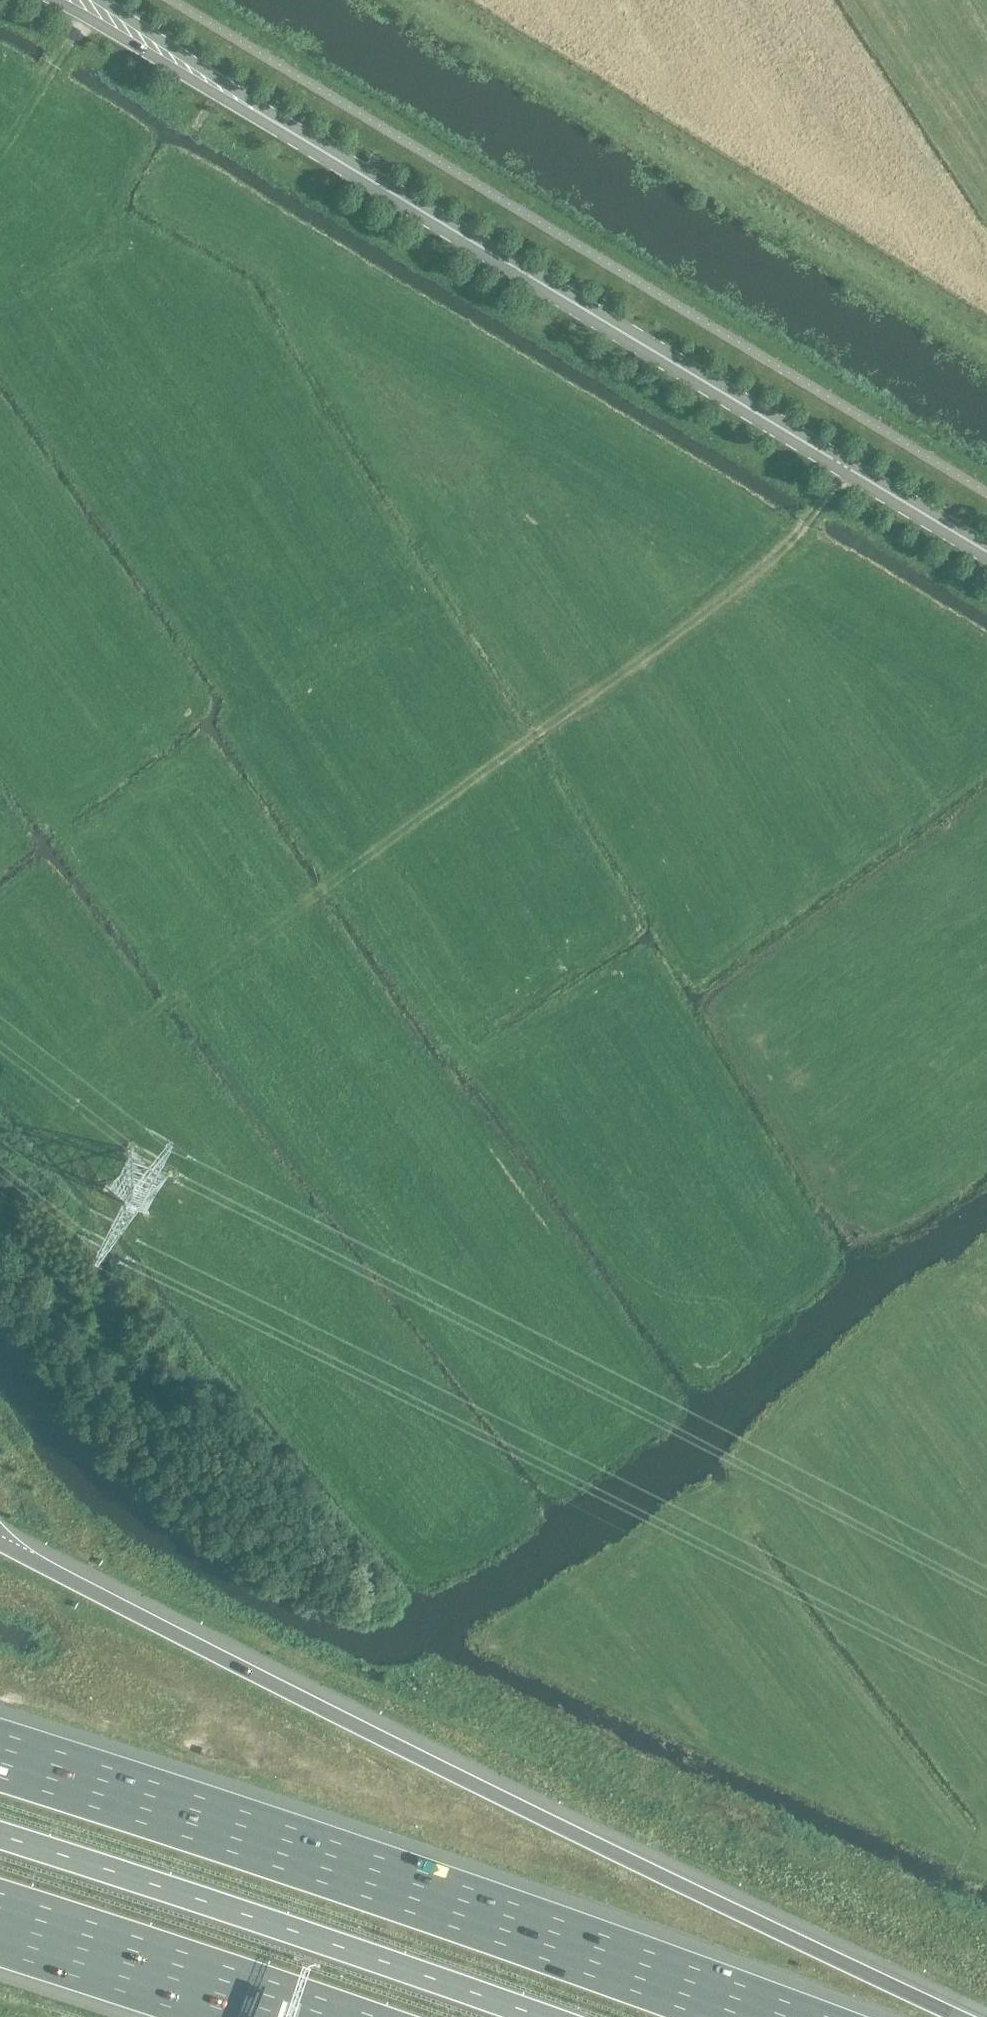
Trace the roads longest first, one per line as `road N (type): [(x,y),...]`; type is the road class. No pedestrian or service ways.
road 1 (motorway): [(959,2016),(375,1739),(0,1542)]
road 2 (secondary): [(986,553),(76,0)]
road 3 (track): [(847,468),(789,536),(145,1019)]
road 4 (motorway): [(759,2016),(409,1891),(0,1758)]
road 5 (motorway): [(0,1835),(541,2016)]
road 6 (motorway): [(0,1921),(290,2016)]
road 7 (track): [(91,9),(0,161)]

